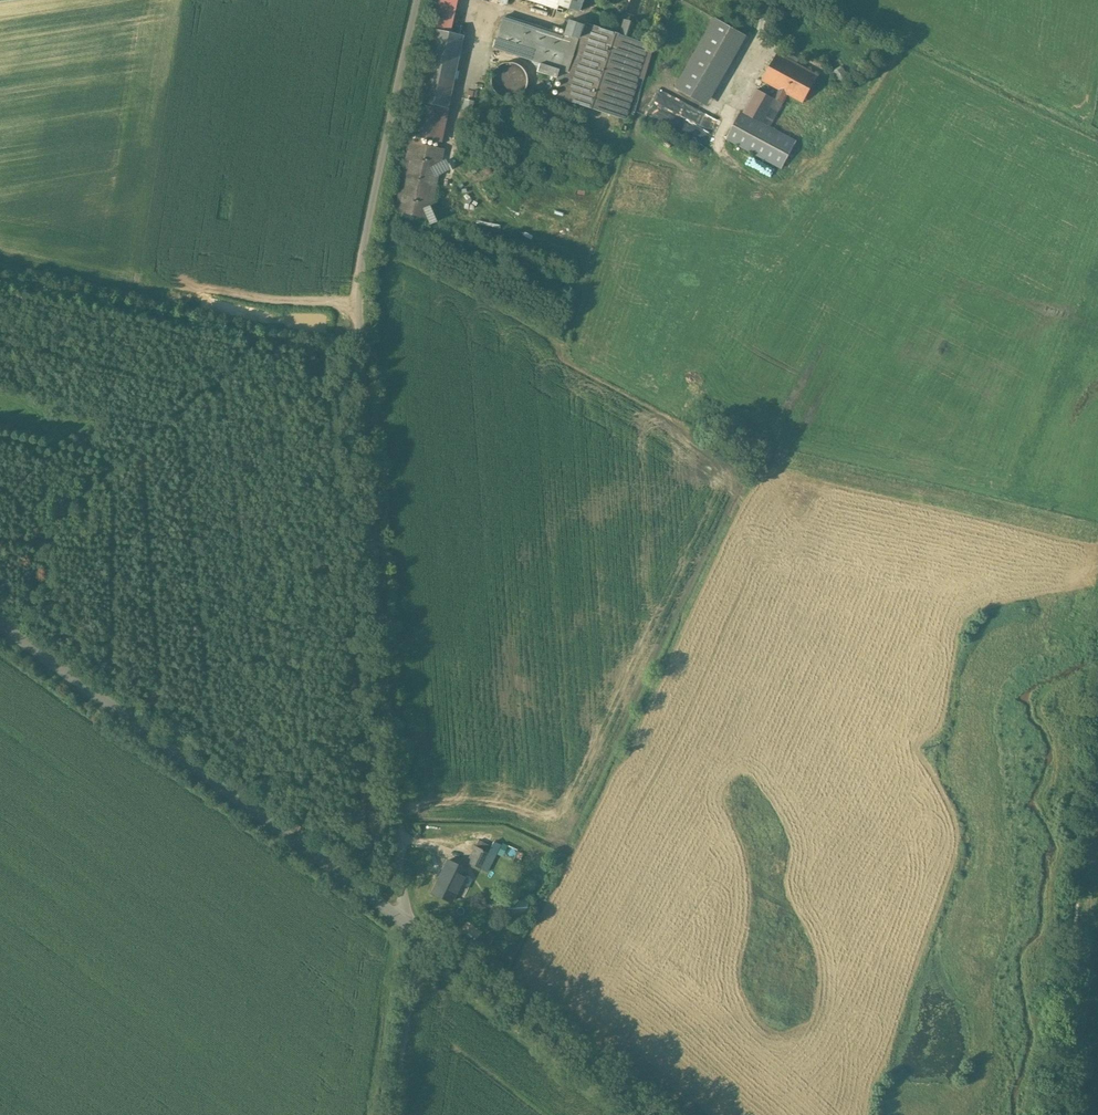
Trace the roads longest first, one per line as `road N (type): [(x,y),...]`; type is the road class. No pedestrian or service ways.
road 1 (unclassified): [(417,0),(359,288),(408,925)]
road 2 (unclassified): [(408,925),(0,631)]
road 3 (unclassified): [(655,1114),(408,925)]
road 4 (track): [(419,933),(392,1114)]

